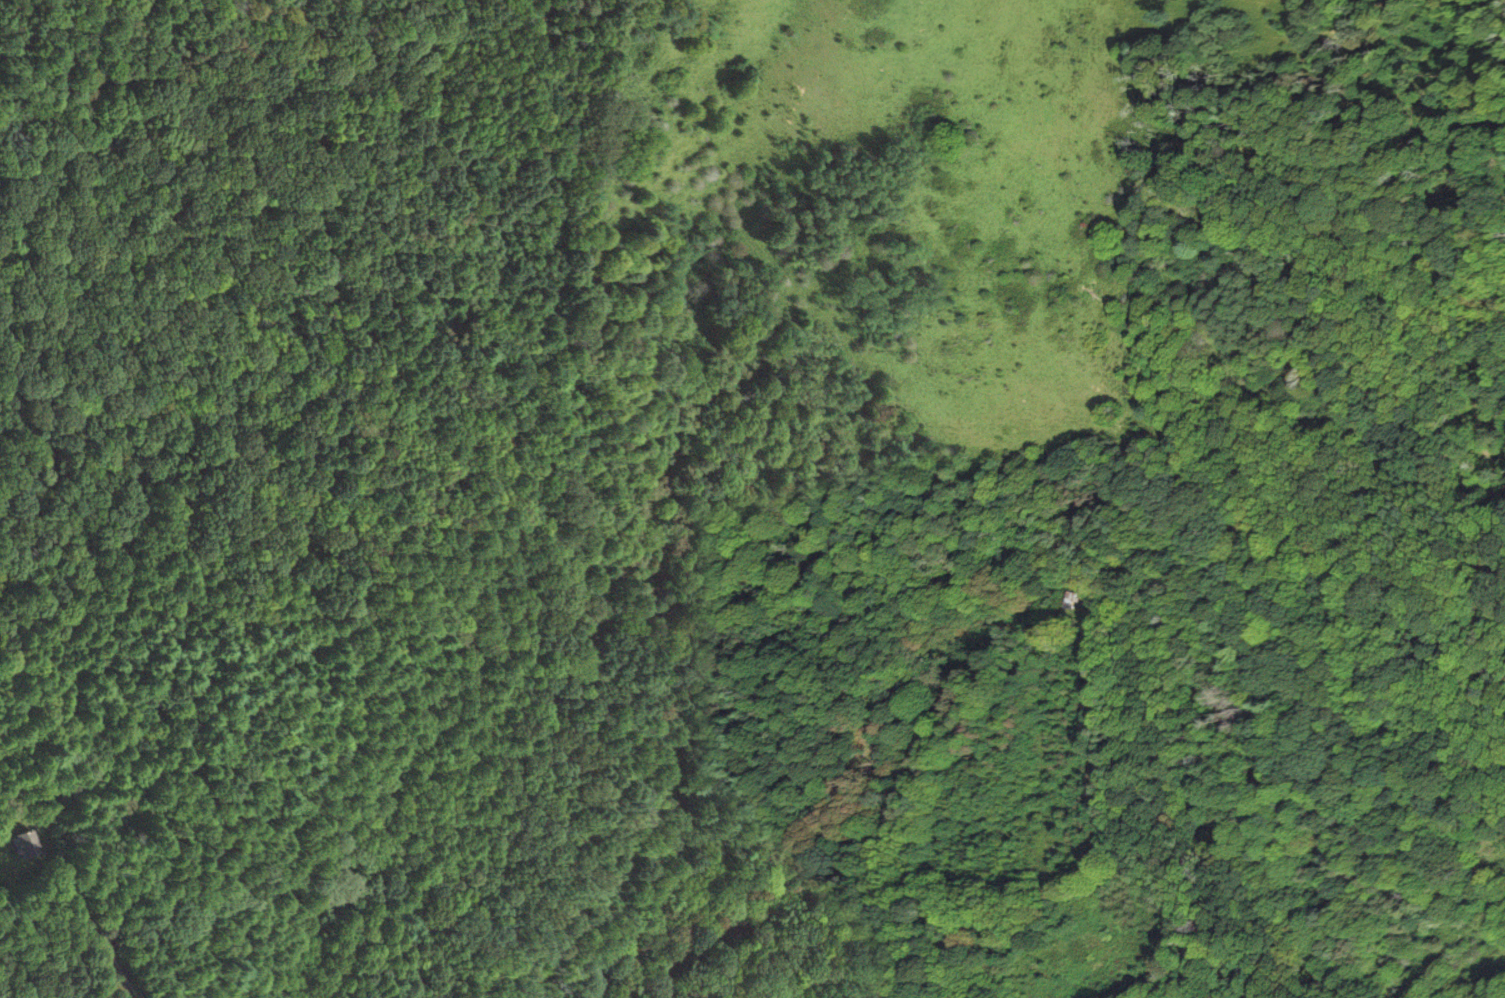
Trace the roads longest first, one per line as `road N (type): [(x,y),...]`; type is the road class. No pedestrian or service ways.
road 1 (track): [(789,997),(829,948),(898,906),(977,895),(1046,900),(1077,892),(1101,874),(1108,852),(1093,776),(1083,628)]

